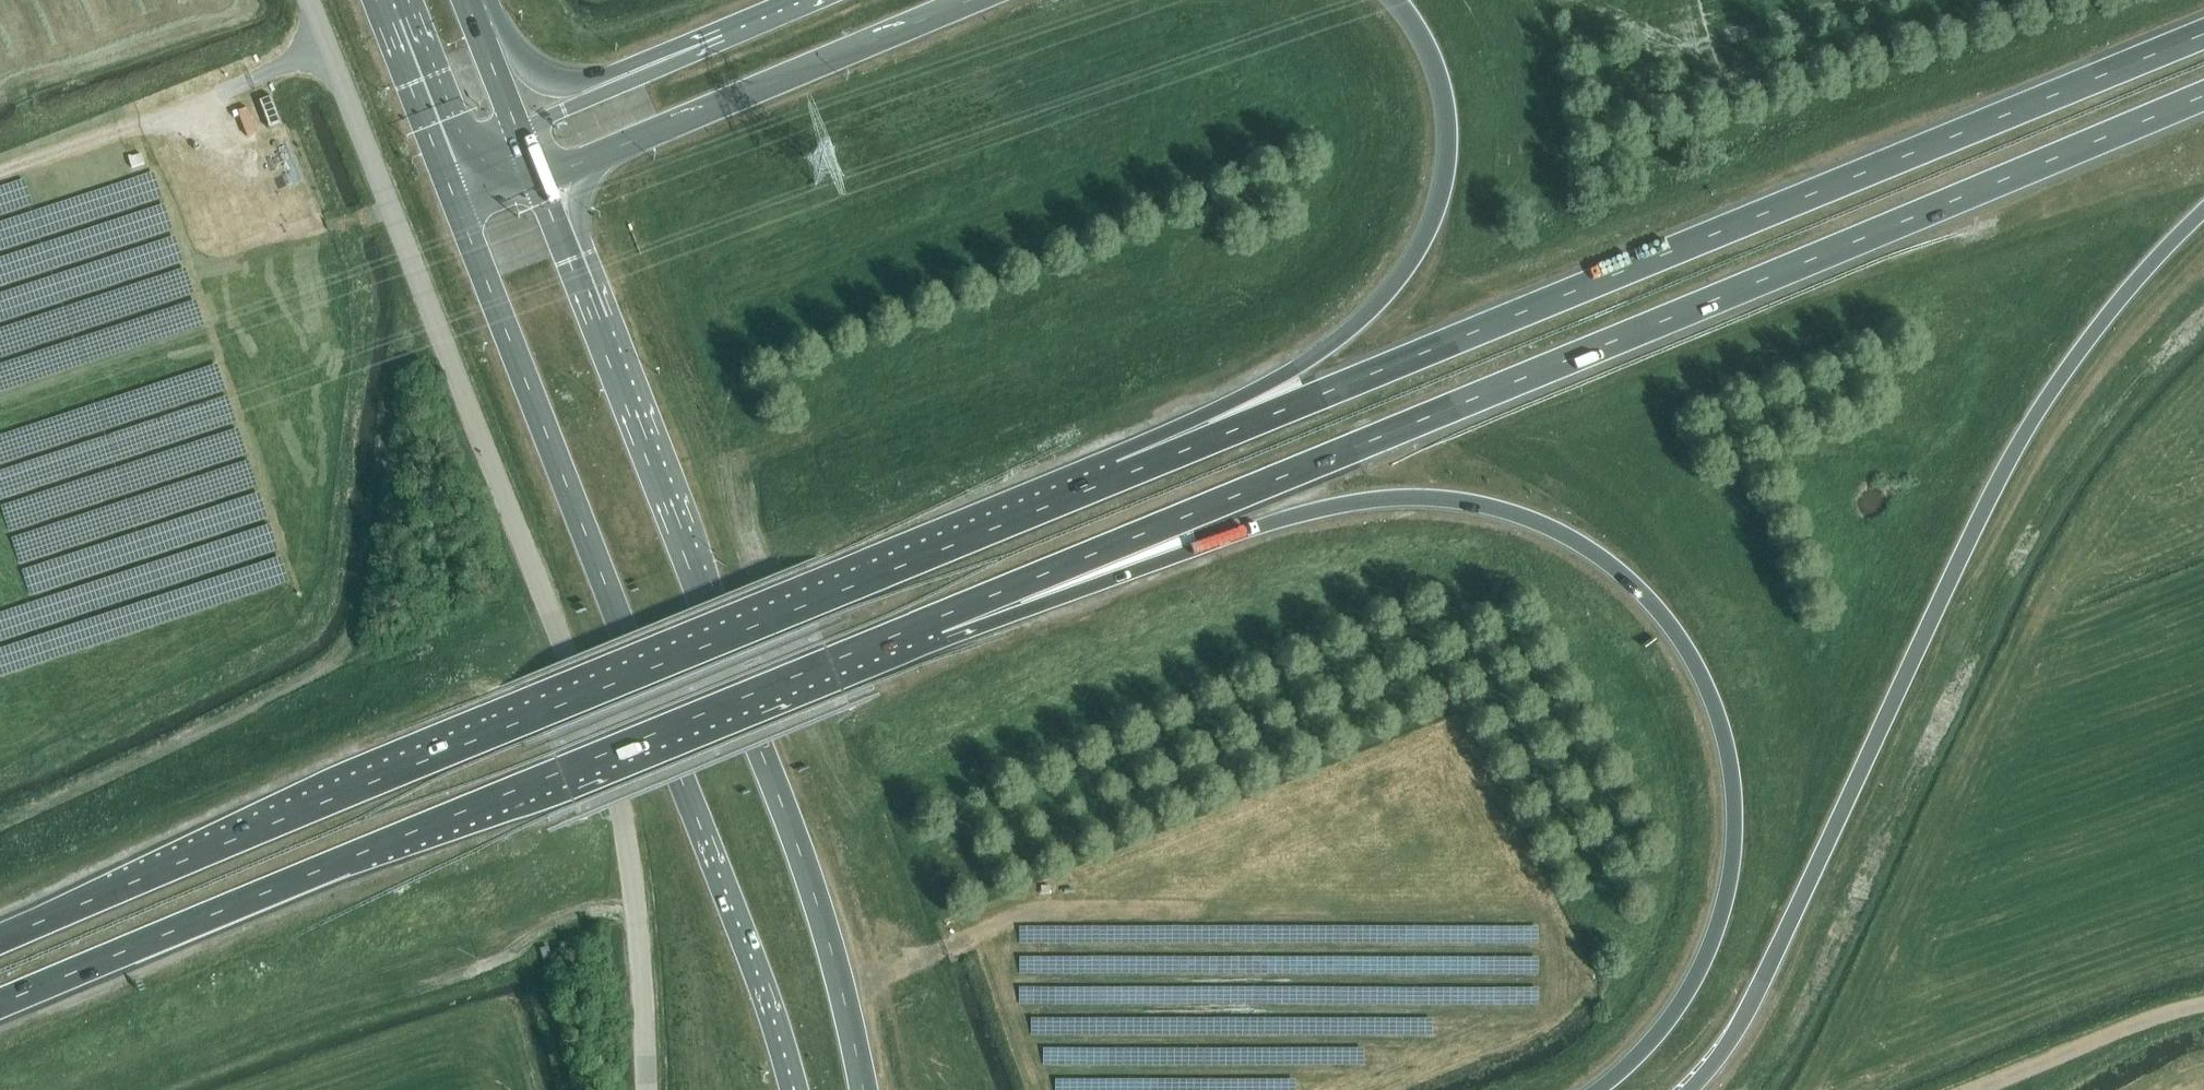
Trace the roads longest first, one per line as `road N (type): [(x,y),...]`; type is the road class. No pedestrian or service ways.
road 1 (trunk): [(839,659),(2203,96)]
road 2 (trunk): [(839,659),(949,638),(1248,531),(1352,503),(1465,502),(1588,549),(1653,603),(1707,681),(1734,779),(1737,830),(1716,936),(1693,984),(1669,1021),(1598,1089)]
road 3 (trunk): [(2203,36),(1041,510)]
road 4 (unclassified): [(645,1089),(634,885),(620,810),(308,0)]
road 5 (trunk): [(1041,510),(0,942)]
road 6 (trunk): [(1693,1089),(1740,1028),(2010,459),(2109,314),(2203,210)]
road 7 (primary): [(862,1089),(796,843),(536,181)]
road 8 (primary): [(450,190),(756,975),(793,1089)]
road 9 (trunk): [(0,1004),(839,659)]
road 10 (trunk): [(1396,0),(1433,59),(1448,128),(1438,208),(1410,263),(1355,326),(1303,362),(1118,452),(1041,510)]
road 11 (trunk): [(536,181),(974,0)]
road 12 (trunk): [(733,31),(560,84),(529,70),(503,26),(470,9)]
road 13 (trunk): [(733,31),(697,55),(517,131)]
road 14 (unclassified): [(2203,1004),(1980,1089)]
road 15 (primary): [(376,0),(450,190)]
road 16 (primary): [(517,131),(470,9)]

